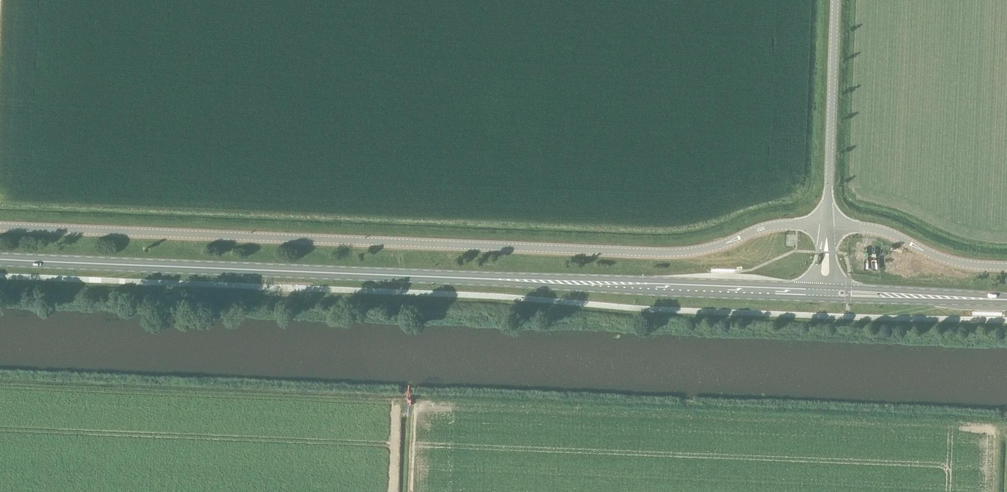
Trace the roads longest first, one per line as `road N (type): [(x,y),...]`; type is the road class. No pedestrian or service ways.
road 1 (unclassified): [(0,227),(664,253),(773,226),(826,225)]
road 2 (primary): [(499,279),(0,260)]
road 3 (primary): [(499,279),(823,299)]
road 4 (primary): [(814,286),(499,279)]
road 5 (unclassified): [(826,225),(835,0)]
road 6 (unclassified): [(826,225),(886,233),(954,262),(1006,267)]
road 7 (primary): [(823,299),(983,299)]
road 8 (primary): [(983,299),(834,287)]

